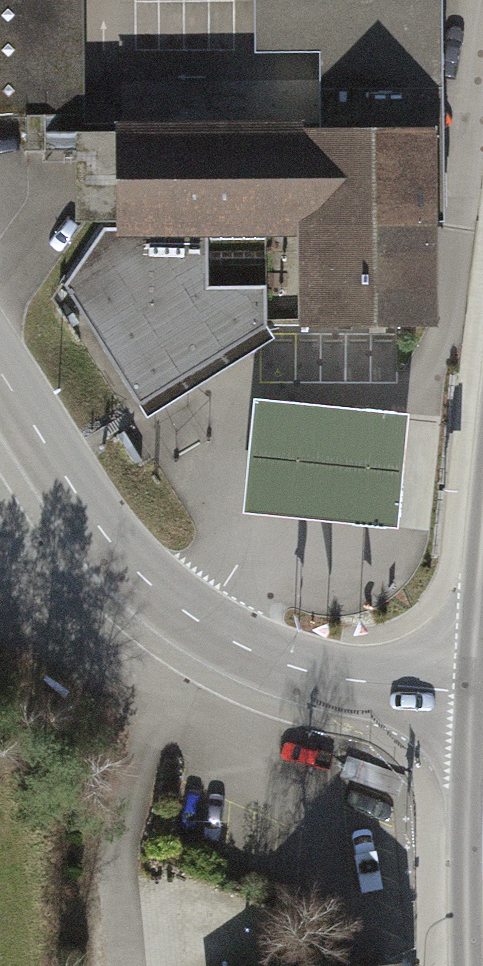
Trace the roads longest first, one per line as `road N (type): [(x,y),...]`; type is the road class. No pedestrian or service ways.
road 1 (tertiary): [(482,690),(328,677),(203,623),(133,566),(88,512),(0,372)]

